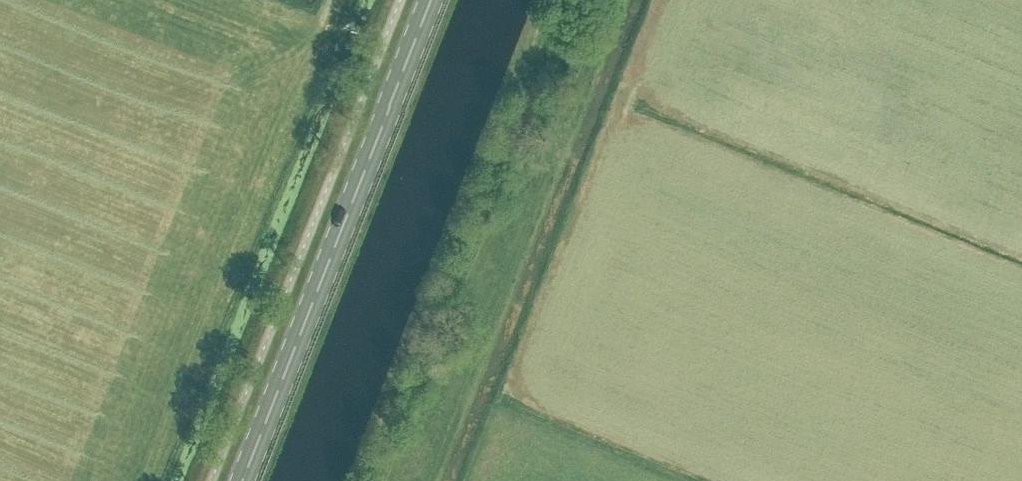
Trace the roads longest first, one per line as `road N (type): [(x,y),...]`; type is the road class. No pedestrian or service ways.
road 1 (track): [(551,0),(362,480)]
road 2 (primary): [(240,480),(429,0)]

